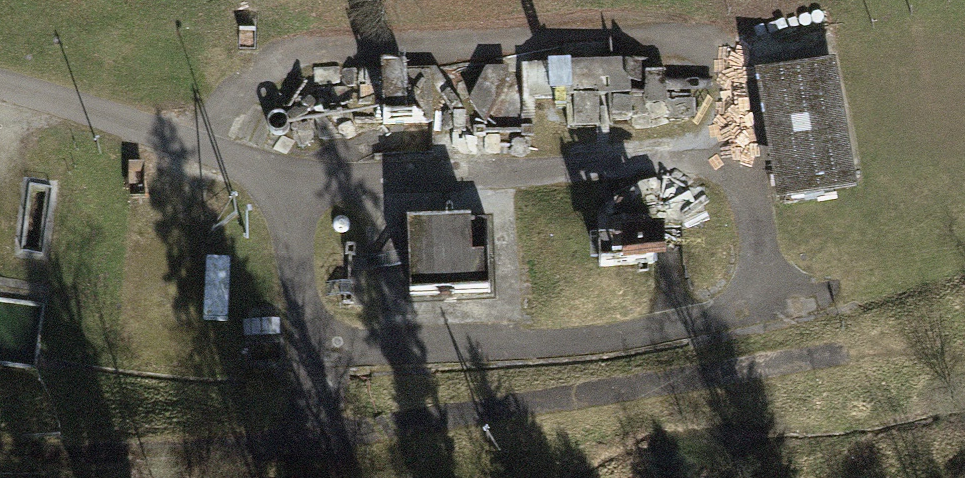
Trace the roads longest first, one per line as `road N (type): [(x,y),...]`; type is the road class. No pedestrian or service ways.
road 1 (track): [(190,146),(235,87),(289,52),(686,30),(731,63),(776,305)]
road 2 (track): [(0,85),(263,170),(295,213),(298,342),(312,443)]
road 3 (track): [(848,354),(312,443)]
road 4 (track): [(263,170),(303,177),(748,159)]
road 5 (track): [(298,342),(530,341),(776,305)]
road 6 (track): [(312,443),(0,460)]

